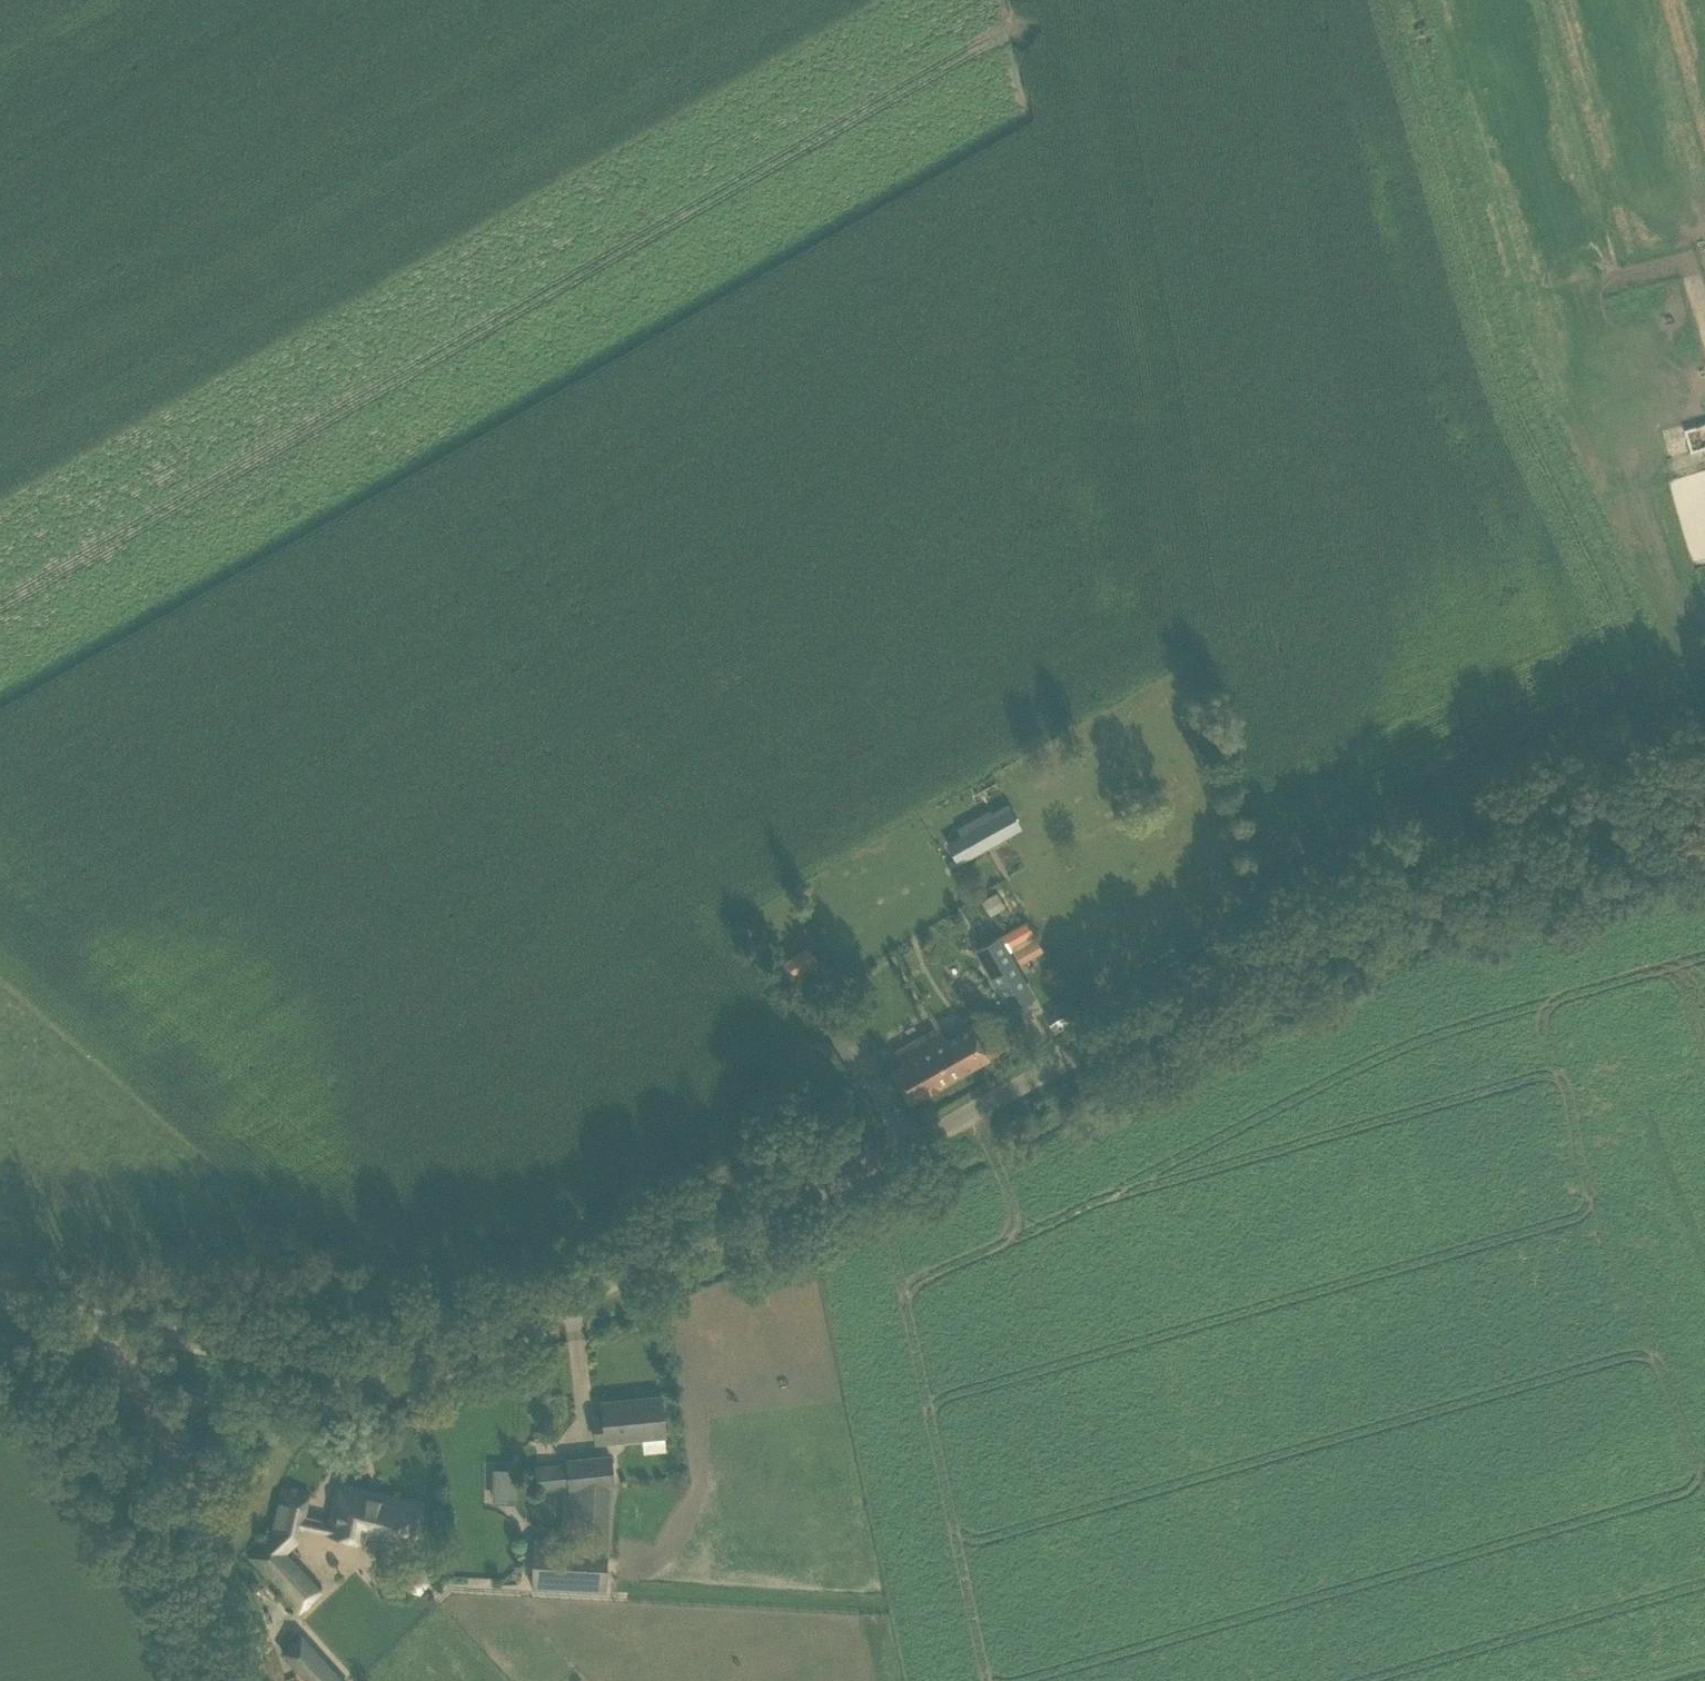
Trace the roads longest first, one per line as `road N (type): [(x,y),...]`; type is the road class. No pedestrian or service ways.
road 1 (unclassified): [(0,1297),(266,1354),(358,1357),(433,1342),(805,1200),(1320,931),(1704,803)]
road 2 (track): [(69,1314),(163,1443),(214,1539),(271,1680)]

